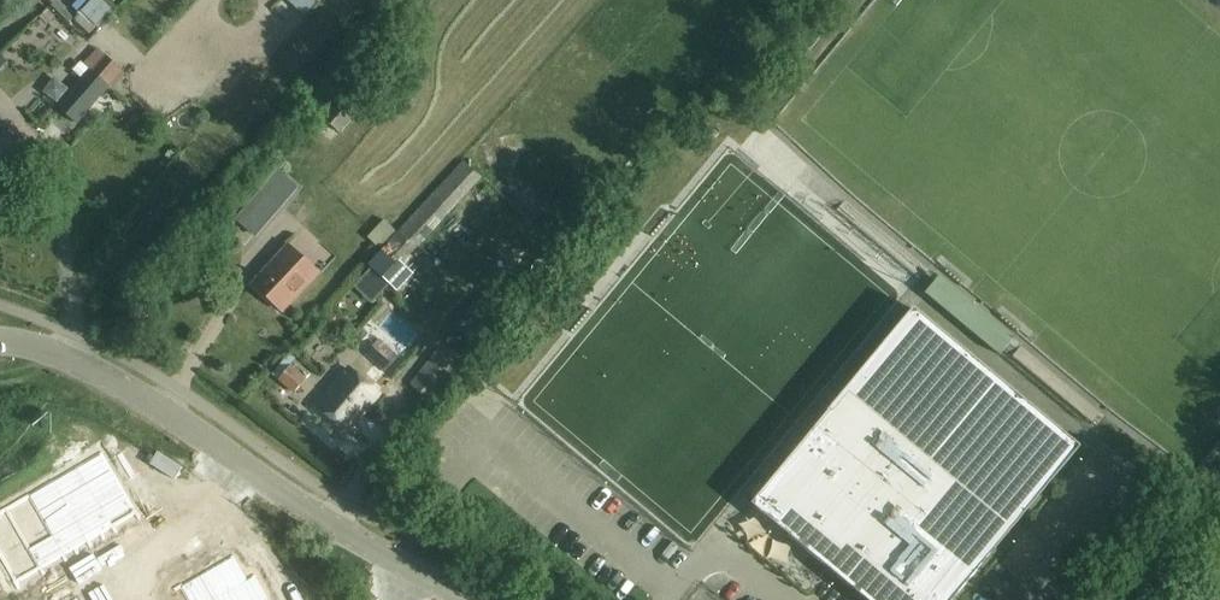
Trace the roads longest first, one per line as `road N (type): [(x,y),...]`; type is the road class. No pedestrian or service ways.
road 1 (tertiary): [(420,574),(327,522),(116,382),(28,343),(0,340)]

